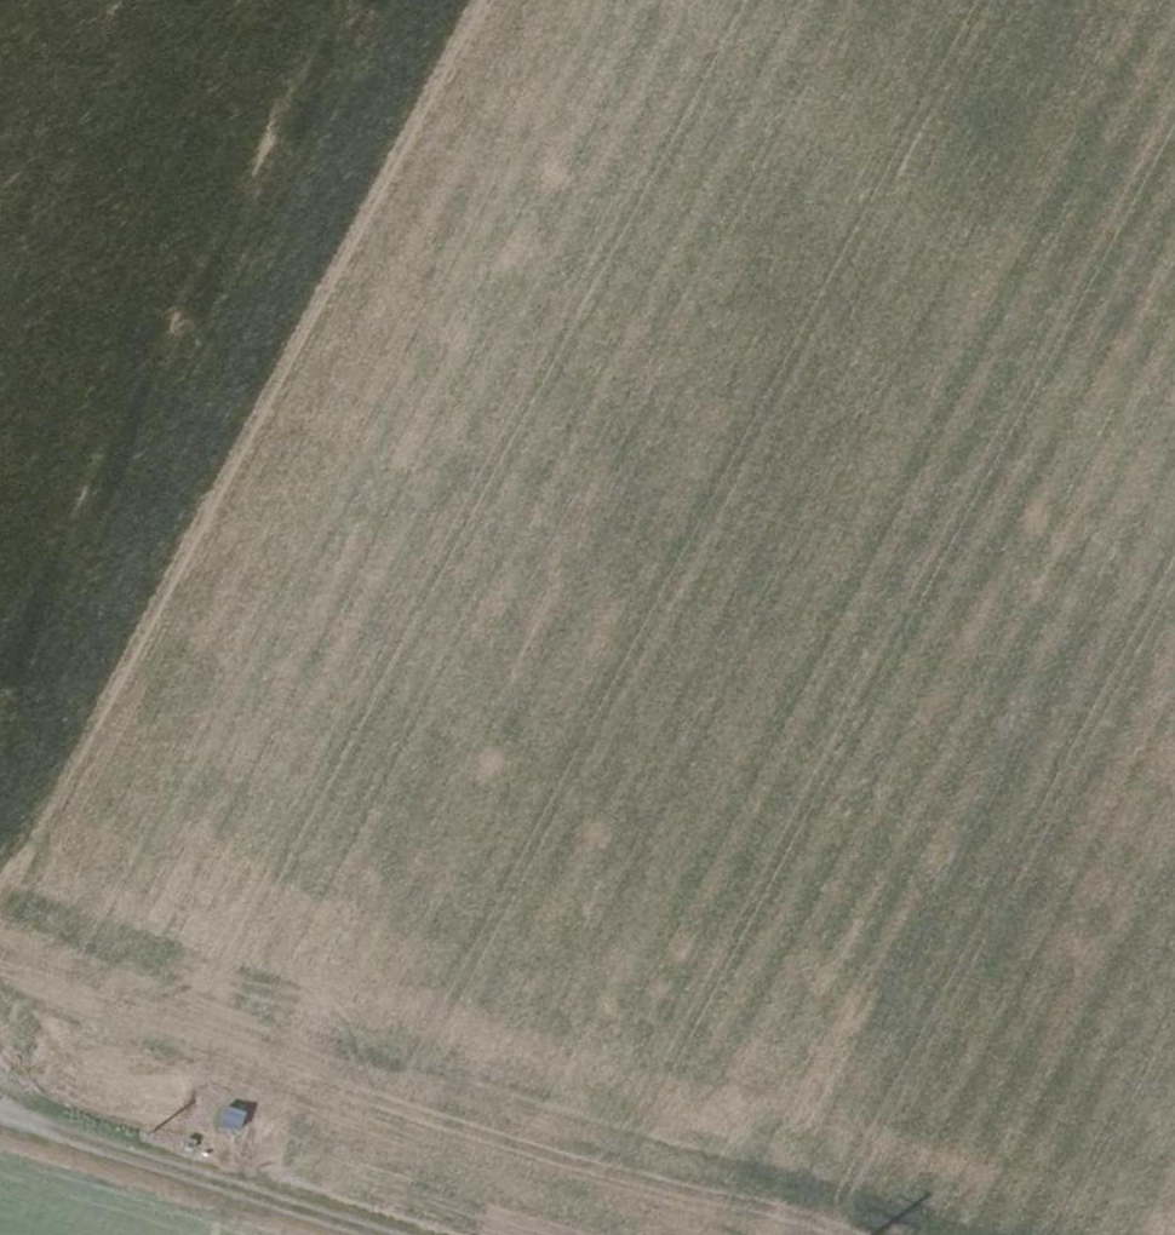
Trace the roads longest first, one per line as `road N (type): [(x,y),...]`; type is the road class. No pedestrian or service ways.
road 1 (track): [(0,1114),(368,1234)]

